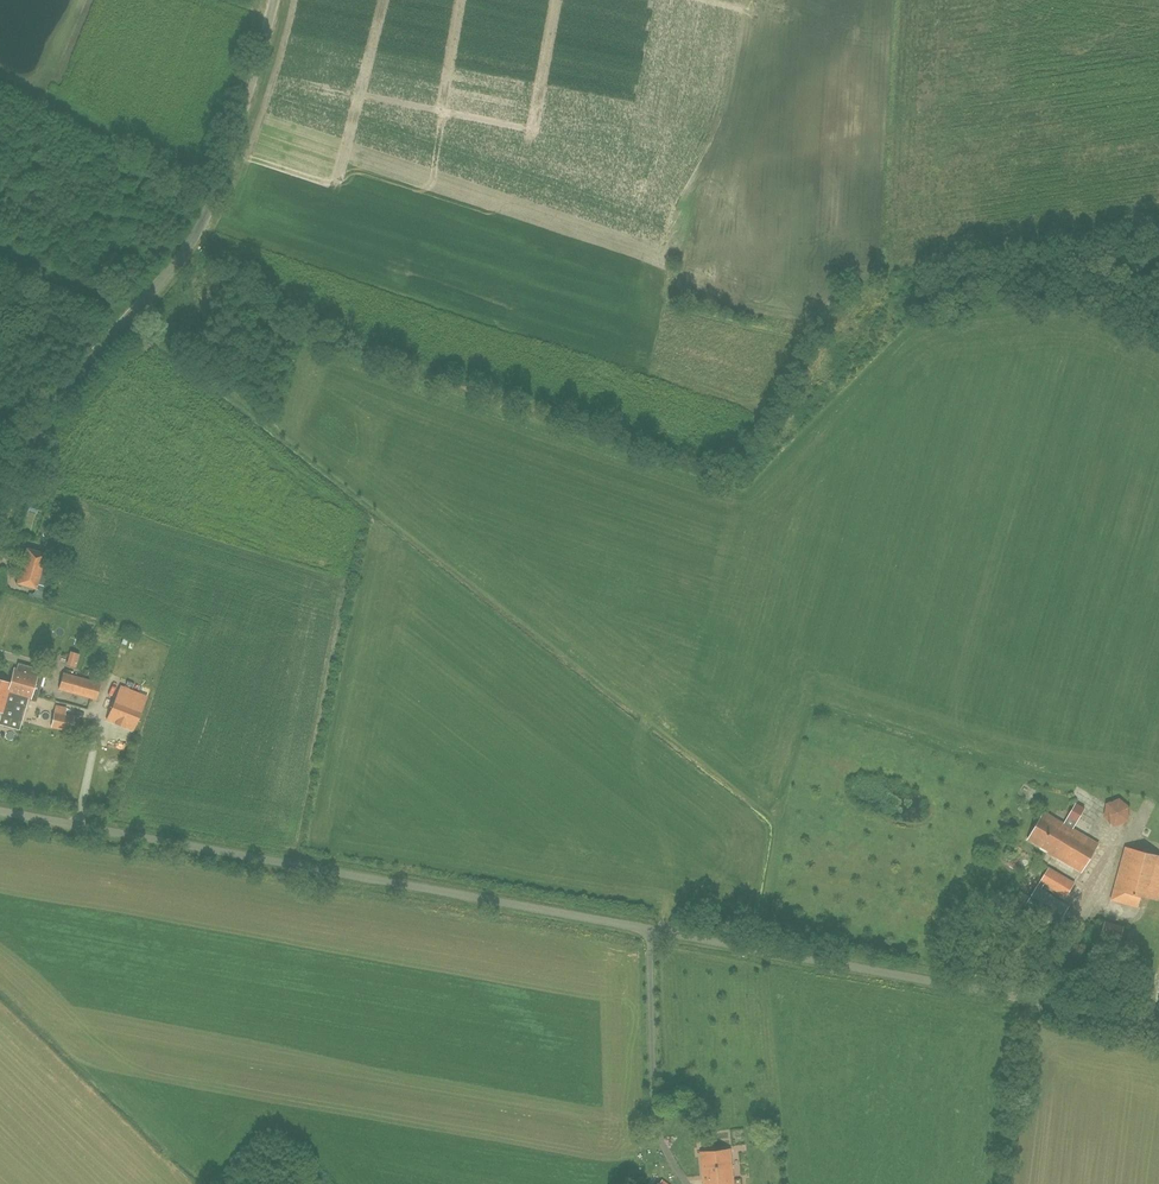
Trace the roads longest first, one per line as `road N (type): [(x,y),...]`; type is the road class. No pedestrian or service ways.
road 1 (unclassified): [(1158,1028),(396,892),(0,812)]
road 2 (unclassified): [(0,539),(35,427),(195,228),(229,155),(271,0)]

